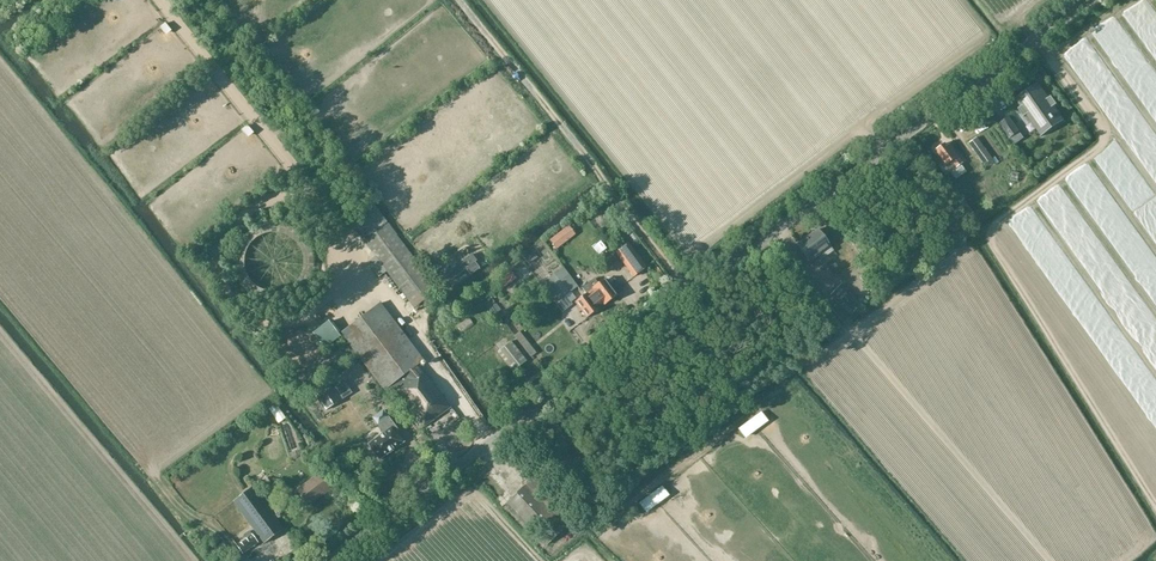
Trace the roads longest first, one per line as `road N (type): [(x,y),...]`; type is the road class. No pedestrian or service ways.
road 1 (unclassified): [(332,560),(1090,0)]
road 2 (track): [(458,0),(691,295)]

